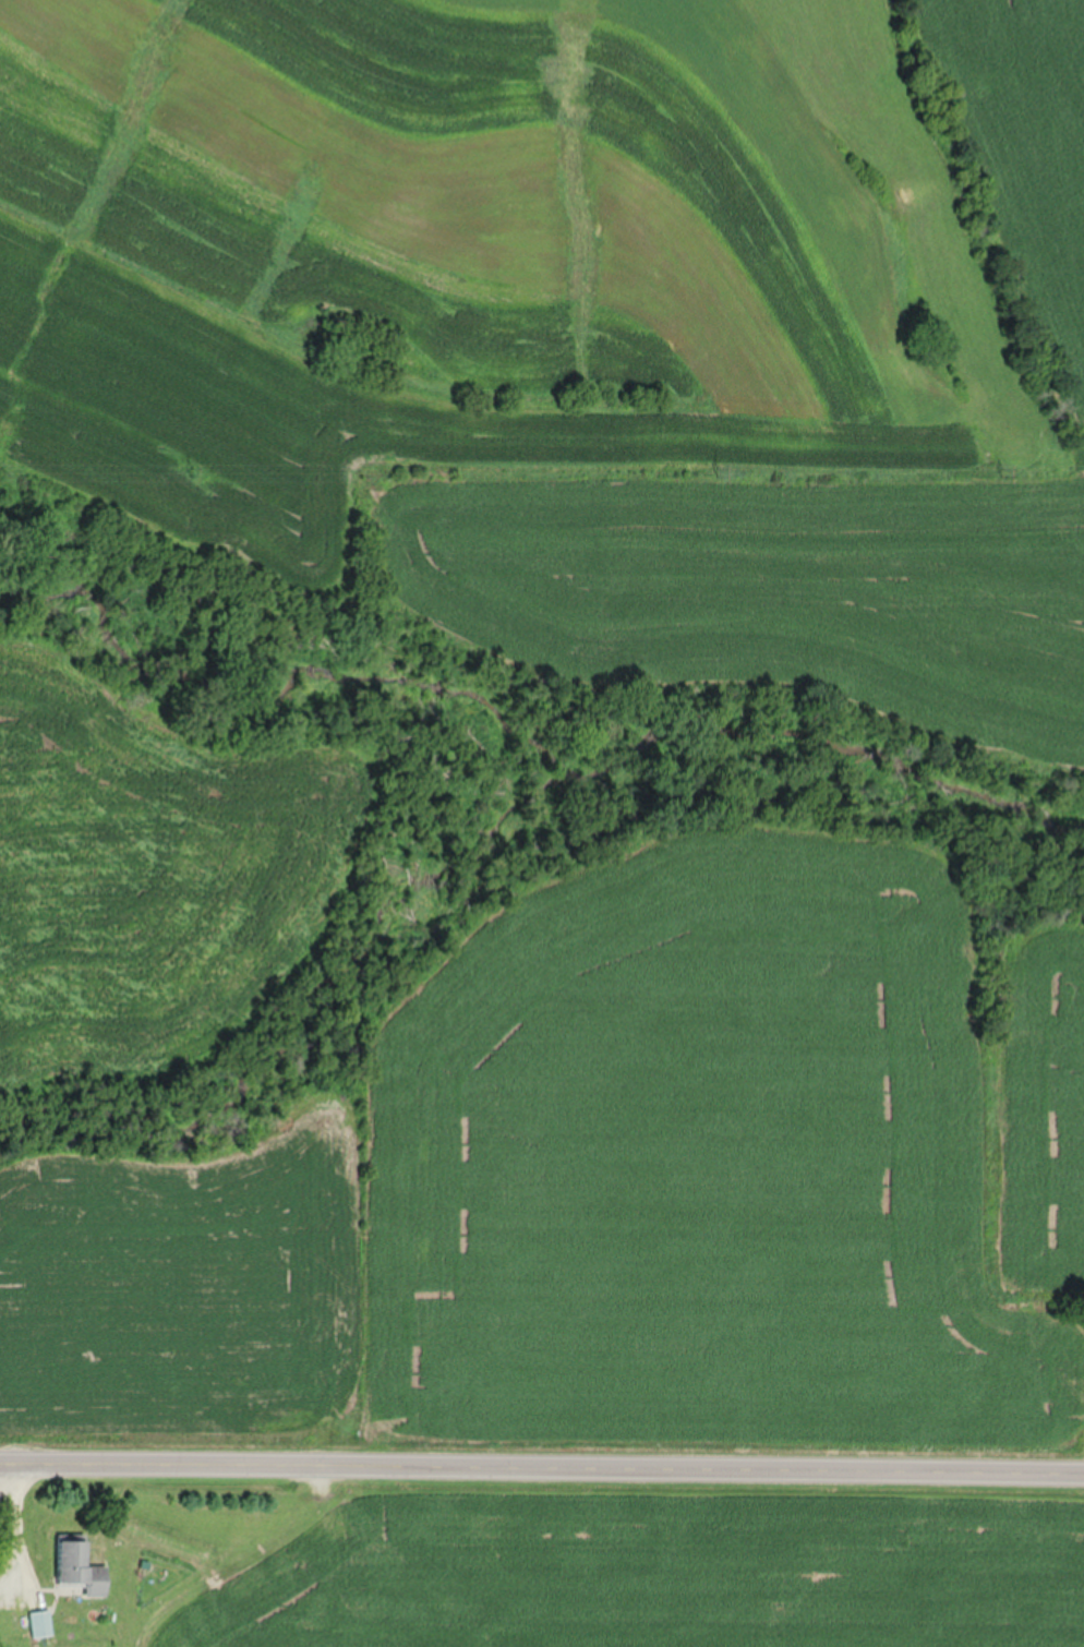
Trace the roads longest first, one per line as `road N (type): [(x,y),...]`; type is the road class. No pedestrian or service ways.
road 1 (primary): [(0,1462),(1083,1471)]

